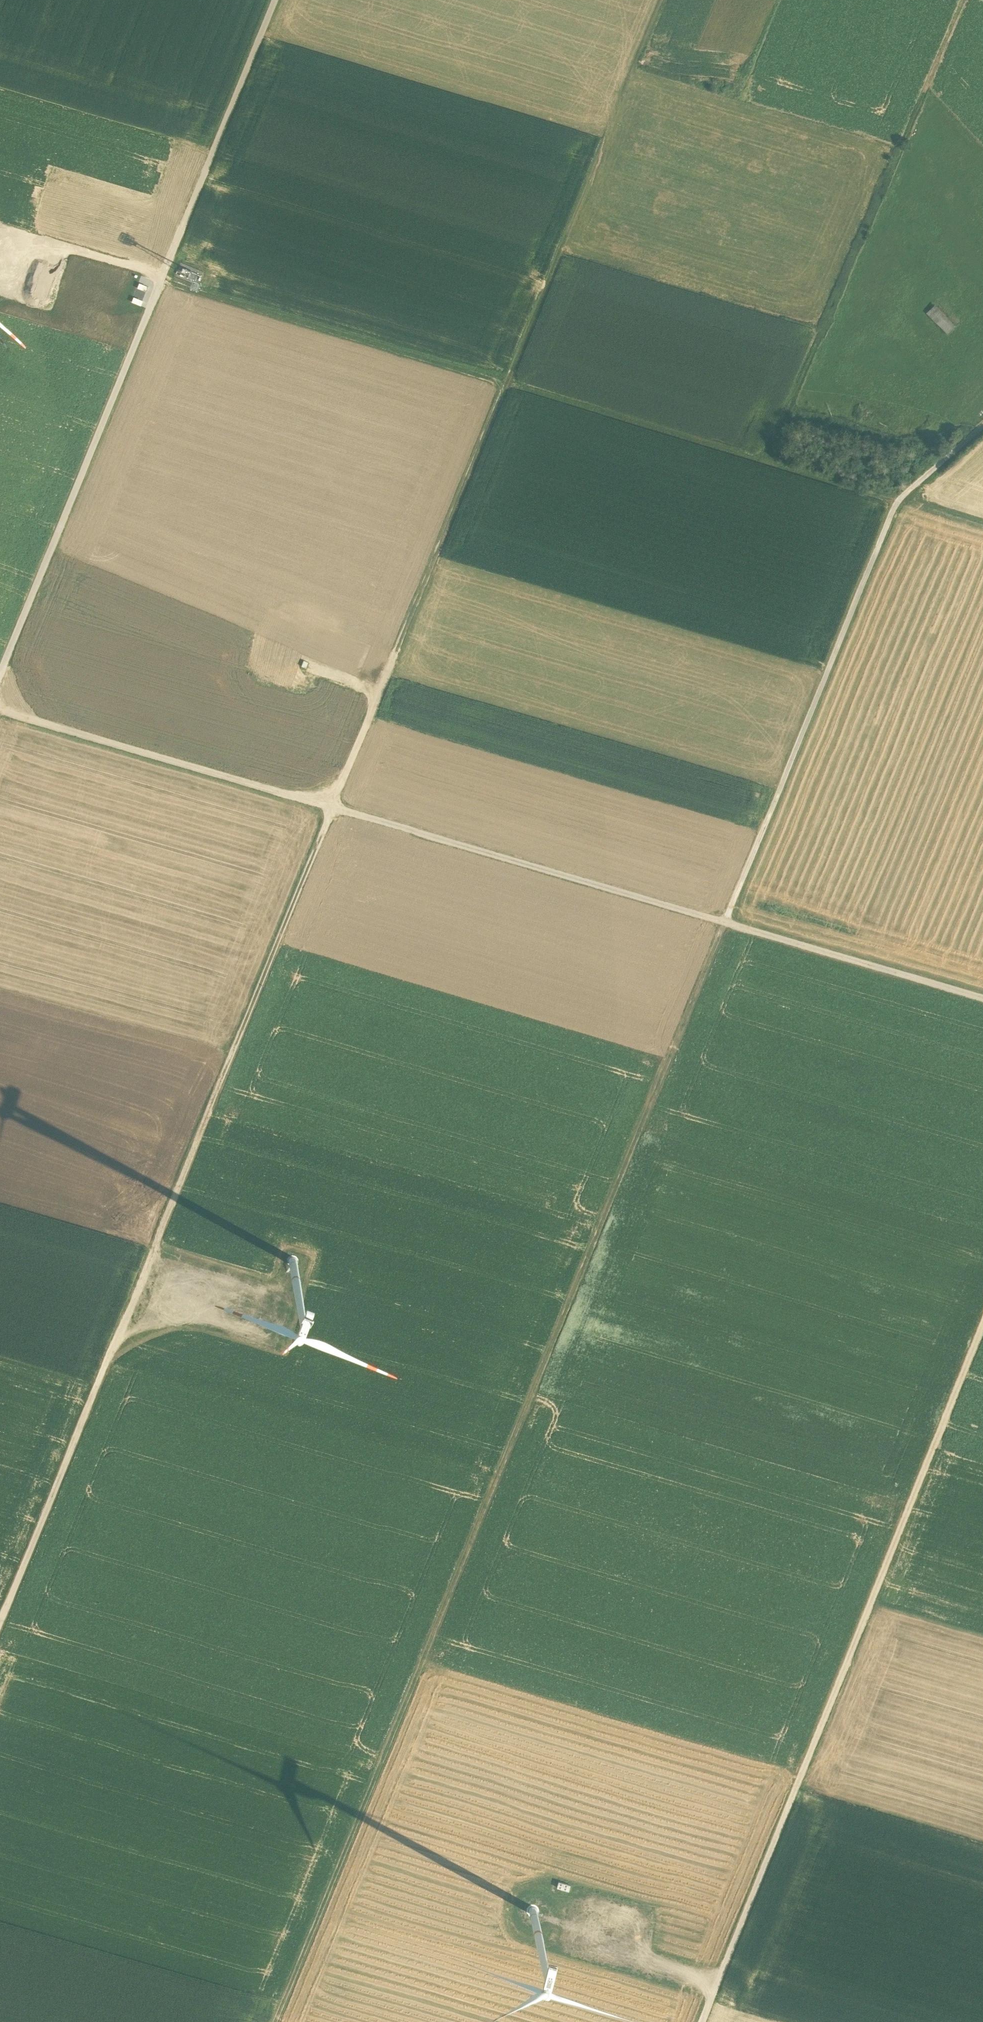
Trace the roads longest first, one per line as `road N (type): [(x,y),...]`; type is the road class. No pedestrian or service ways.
road 1 (track): [(276,2021),(726,924)]
road 2 (track): [(330,809),(664,0)]
road 3 (track): [(898,504),(161,284)]
road 4 (track): [(701,2021),(982,1325)]
road 5 (unclassified): [(275,0),(0,678)]
road 6 (track): [(982,1001),(330,809)]
road 7 (track): [(982,429),(898,504),(726,924)]
road 8 (track): [(965,0),(768,464)]
road 9 (track): [(0,1620),(143,1271)]
road 10 (track): [(190,1159),(330,809)]
road 11 (track): [(330,809),(0,710)]
road 12 (track): [(93,449),(71,379),(78,299),(0,262)]
road 13 (track): [(716,1984),(561,1939)]

